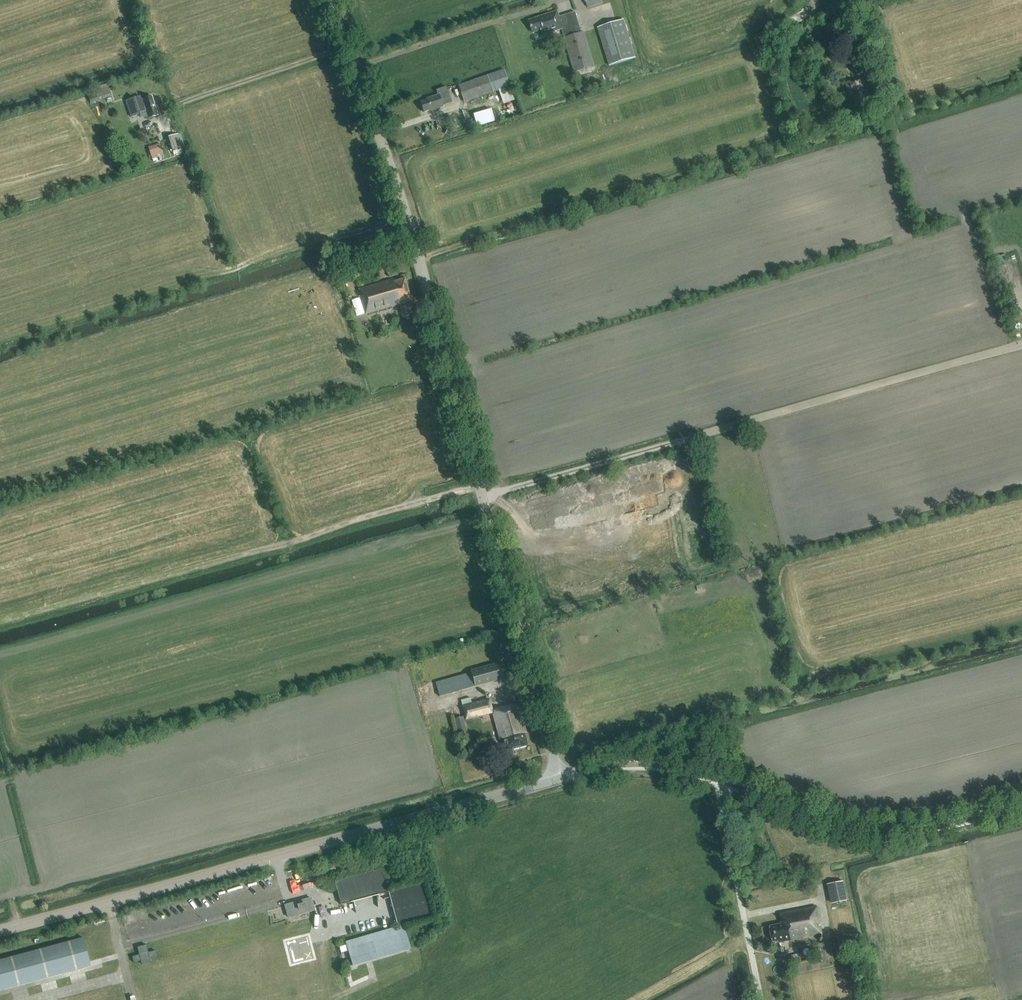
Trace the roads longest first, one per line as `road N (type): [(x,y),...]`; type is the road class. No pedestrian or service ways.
road 1 (tertiary): [(0,933),(560,779)]
road 2 (unclassified): [(480,498),(1021,345)]
road 3 (tertiary): [(480,498),(419,259),(331,0)]
road 4 (track): [(419,259),(818,127),(834,117),(841,96)]
road 5 (tertiary): [(1021,811),(877,842),(714,784)]
road 6 (tertiary): [(560,779),(480,498)]
road 7 (residential): [(757,999),(714,784)]
road 8 (track): [(348,48),(173,105),(165,118)]
road 9 (track): [(355,67),(537,7)]
road 10 (tertiary): [(714,784),(639,767),(560,779)]

